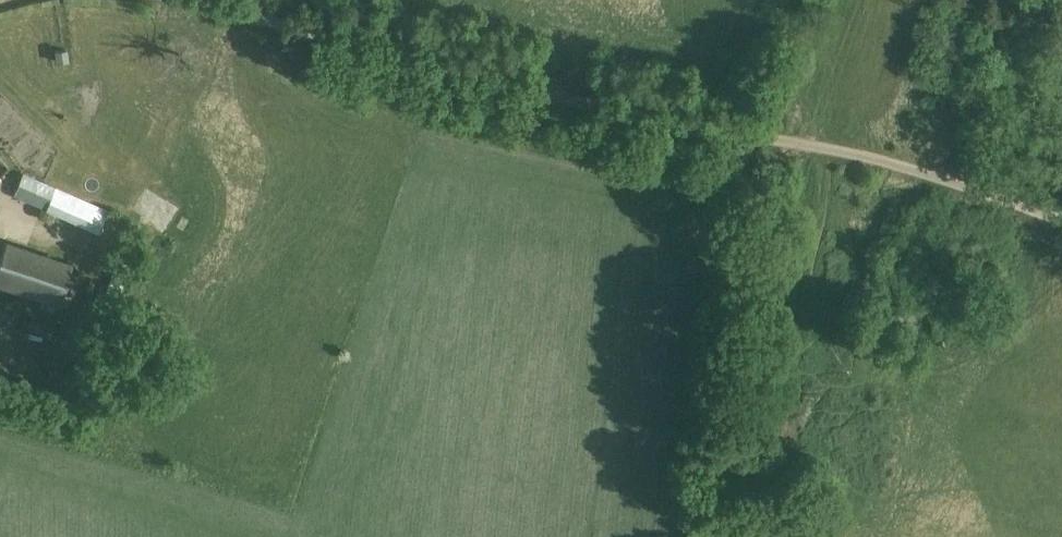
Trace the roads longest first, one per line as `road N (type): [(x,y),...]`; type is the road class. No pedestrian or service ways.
road 1 (track): [(1061,223),(1011,200),(854,158),(173,0)]

